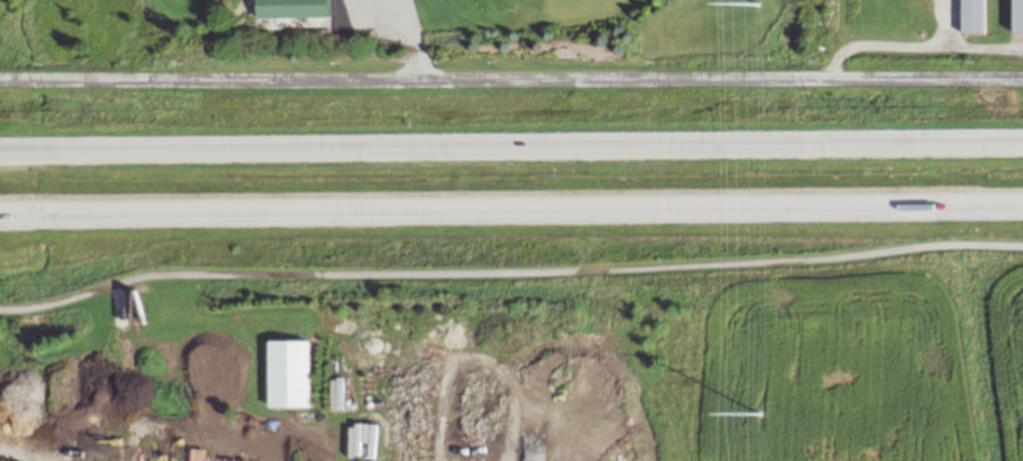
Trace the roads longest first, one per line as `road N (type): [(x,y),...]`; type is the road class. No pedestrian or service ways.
road 1 (trunk): [(0,213),(1022,203)]
road 2 (trunk): [(1022,145),(0,153)]
road 3 (residential): [(1022,78),(0,78)]

